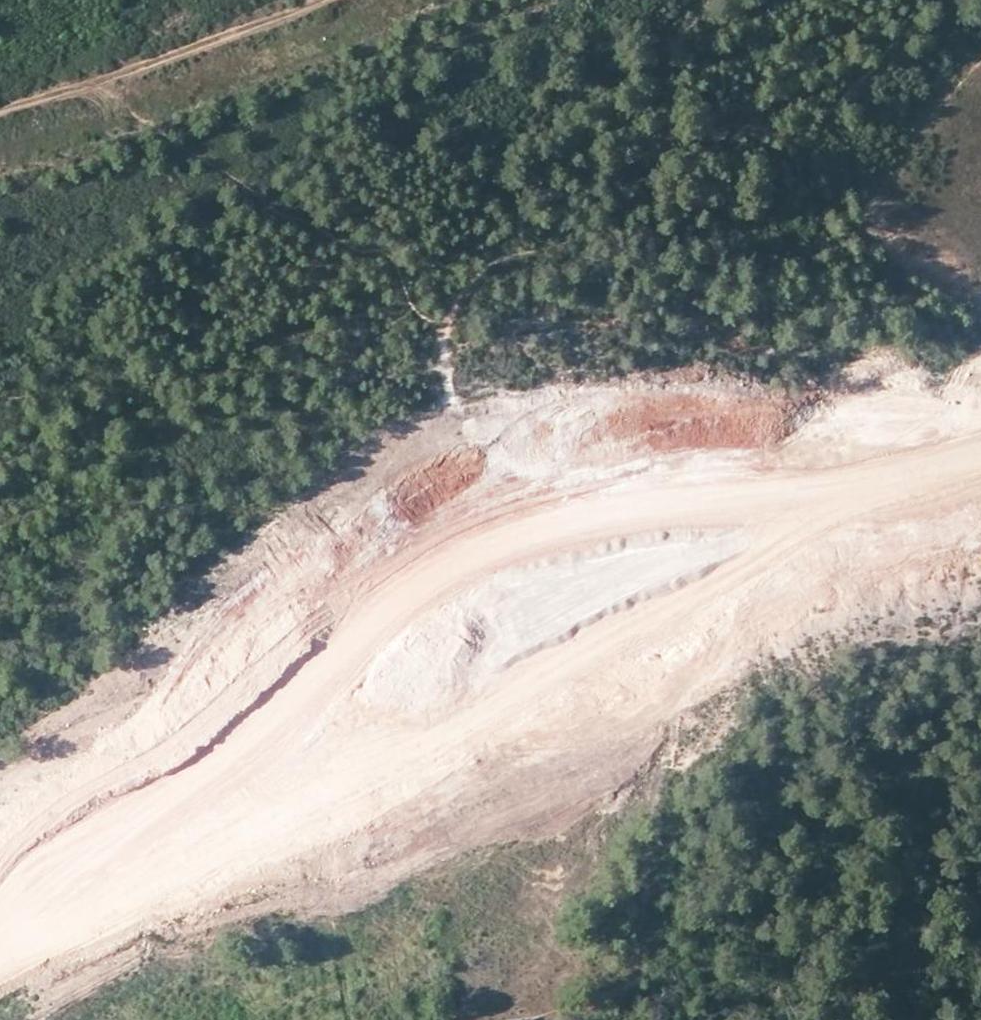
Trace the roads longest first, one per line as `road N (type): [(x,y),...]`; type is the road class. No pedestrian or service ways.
road 1 (primary): [(980,456),(658,543),(0,954)]

